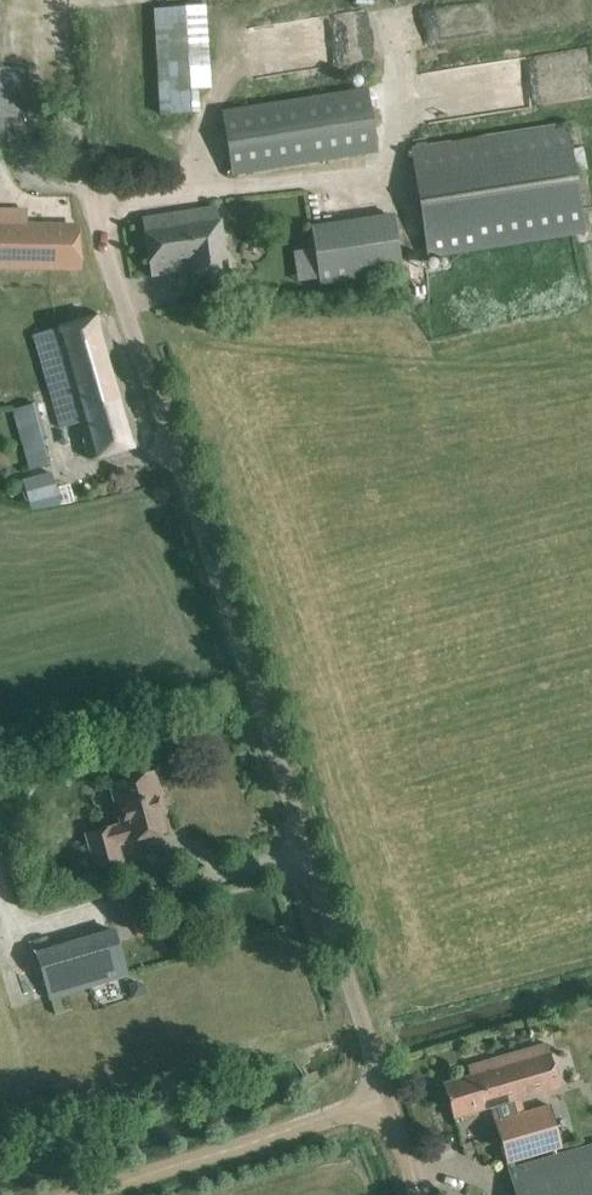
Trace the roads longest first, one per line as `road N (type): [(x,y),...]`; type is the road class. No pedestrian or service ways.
road 1 (unclassified): [(386,1100),(87,190)]
road 2 (unclassified): [(68,1194),(386,1100)]
road 3 (track): [(87,190),(71,143),(62,0)]

